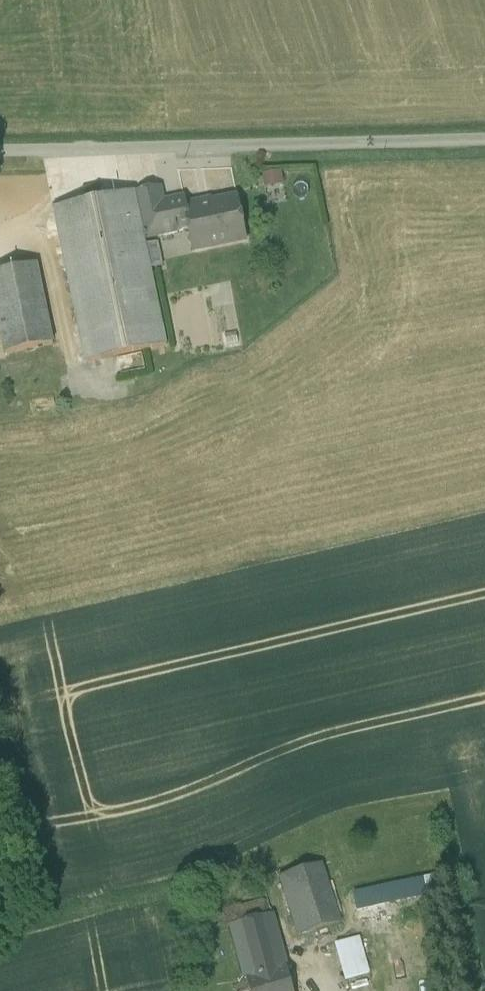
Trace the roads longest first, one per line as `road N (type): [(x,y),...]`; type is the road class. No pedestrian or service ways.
road 1 (unclassified): [(0,156),(484,142)]

